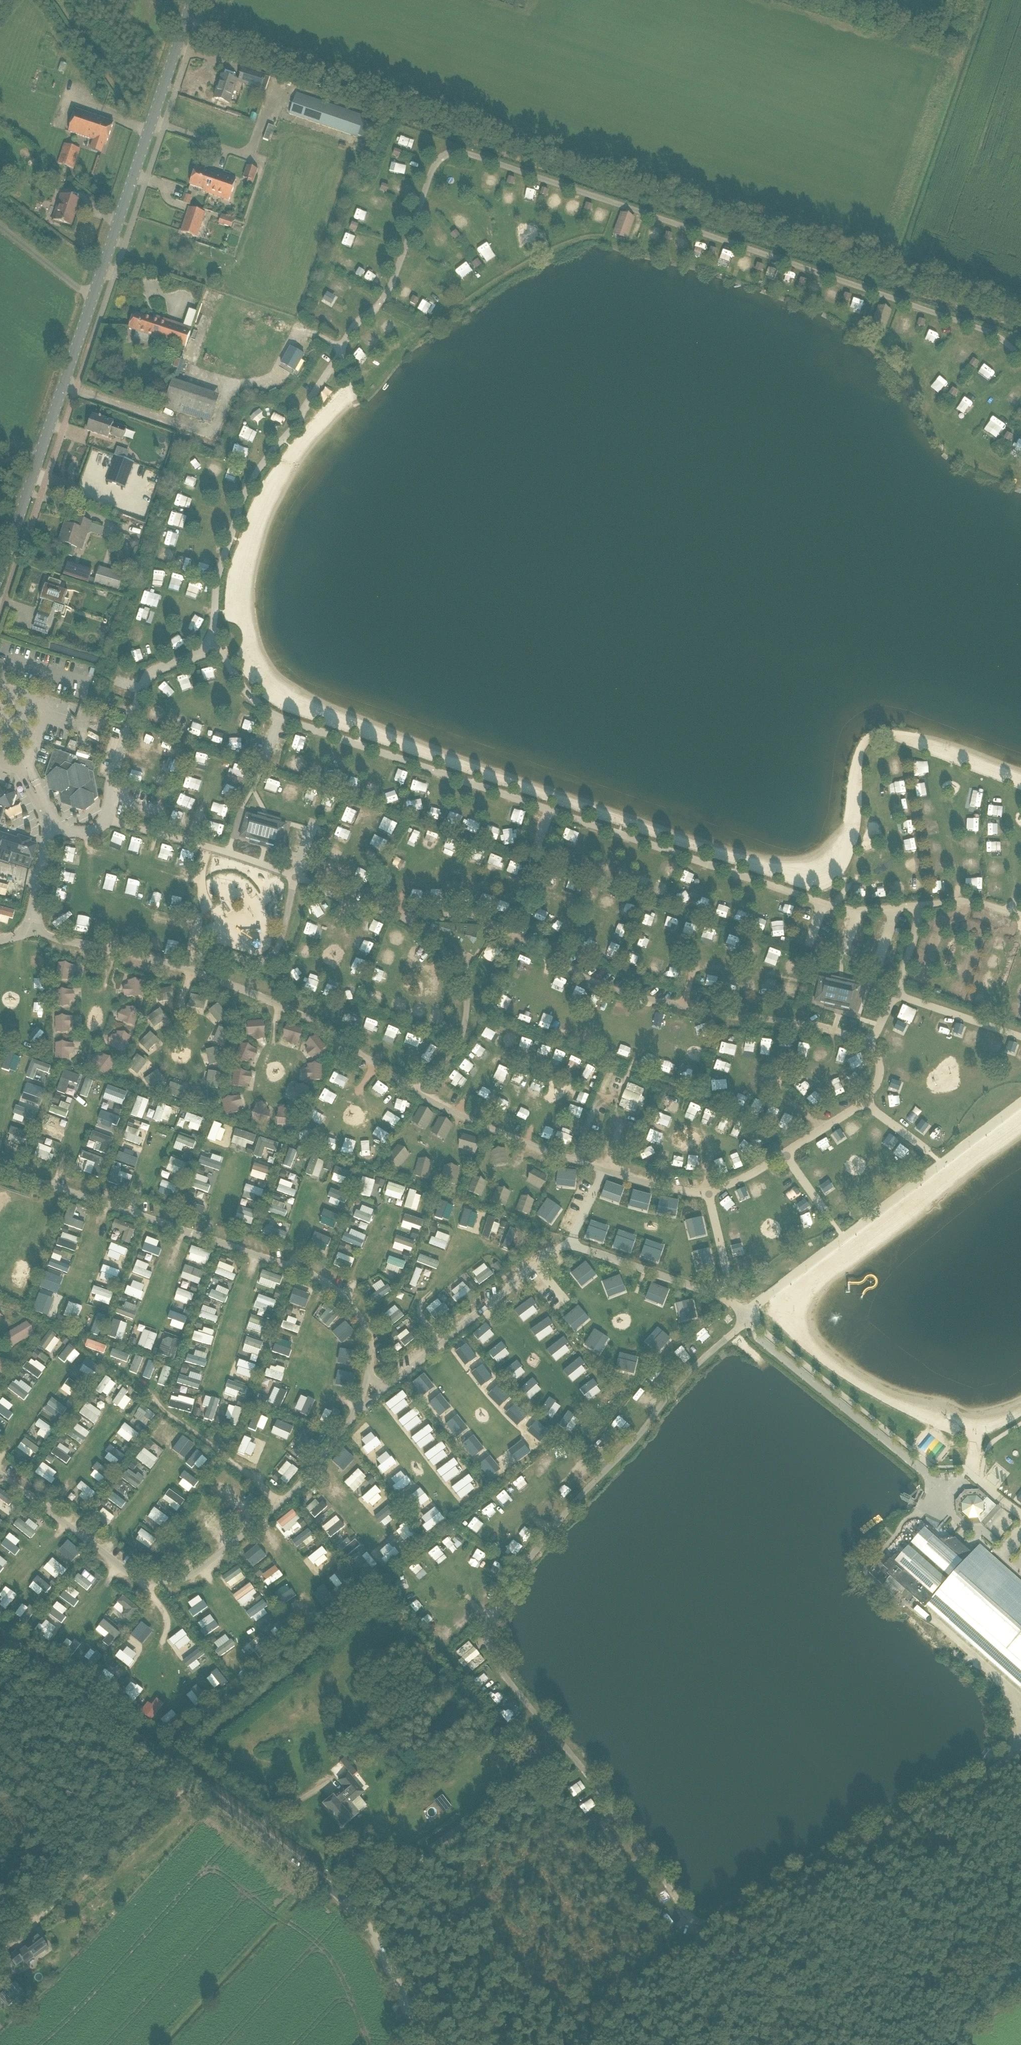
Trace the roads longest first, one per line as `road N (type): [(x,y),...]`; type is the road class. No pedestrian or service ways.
road 1 (secondary): [(0,572),(194,0)]
road 2 (unclassified): [(423,2044),(370,1928),(337,1892),(0,1636)]
road 3 (track): [(1020,1775),(617,1999),(587,2044)]
road 4 (track): [(0,1949),(193,1782)]

